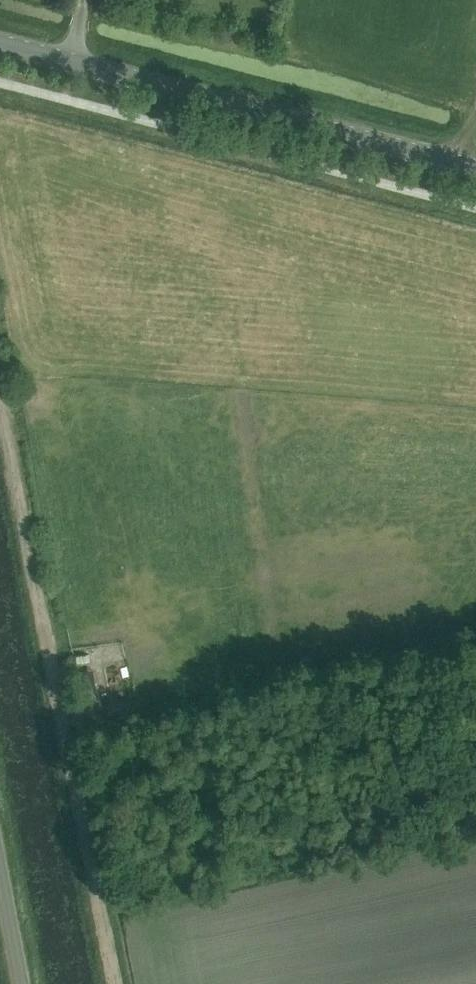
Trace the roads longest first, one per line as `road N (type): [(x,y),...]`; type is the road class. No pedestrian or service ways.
road 1 (track): [(110,983),(0,402)]
road 2 (secondary): [(475,169),(0,44)]

